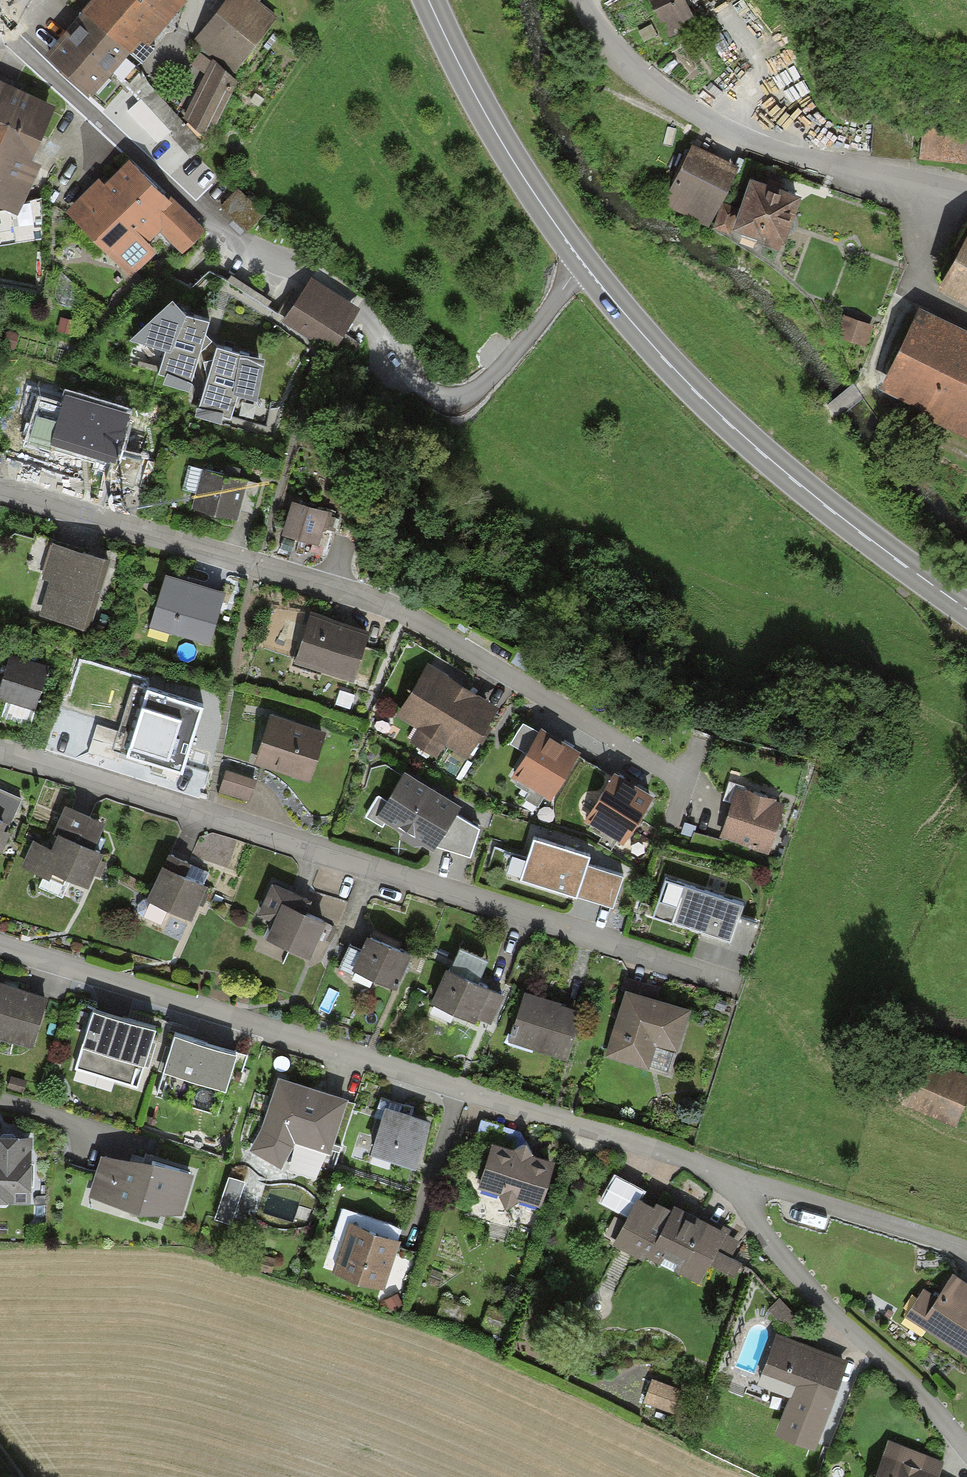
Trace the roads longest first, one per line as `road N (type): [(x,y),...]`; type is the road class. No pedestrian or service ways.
road 1 (primary): [(966,611),(780,472),(672,370),(572,252),(498,135),(429,0)]
road 2 (residential): [(749,991),(0,752)]
road 3 (residential): [(0,946),(746,1180)]
road 4 (residential): [(0,484),(382,603),(699,794)]
road 5 (residential): [(966,205),(799,161),(717,128),(649,82),(604,37),(583,0)]
road 6 (residential): [(746,1180),(748,1211),(803,1283),(949,1429),(966,1458)]
road 7 (residential): [(746,1180),(966,1251)]
road 8 (residential): [(0,24),(138,144)]

